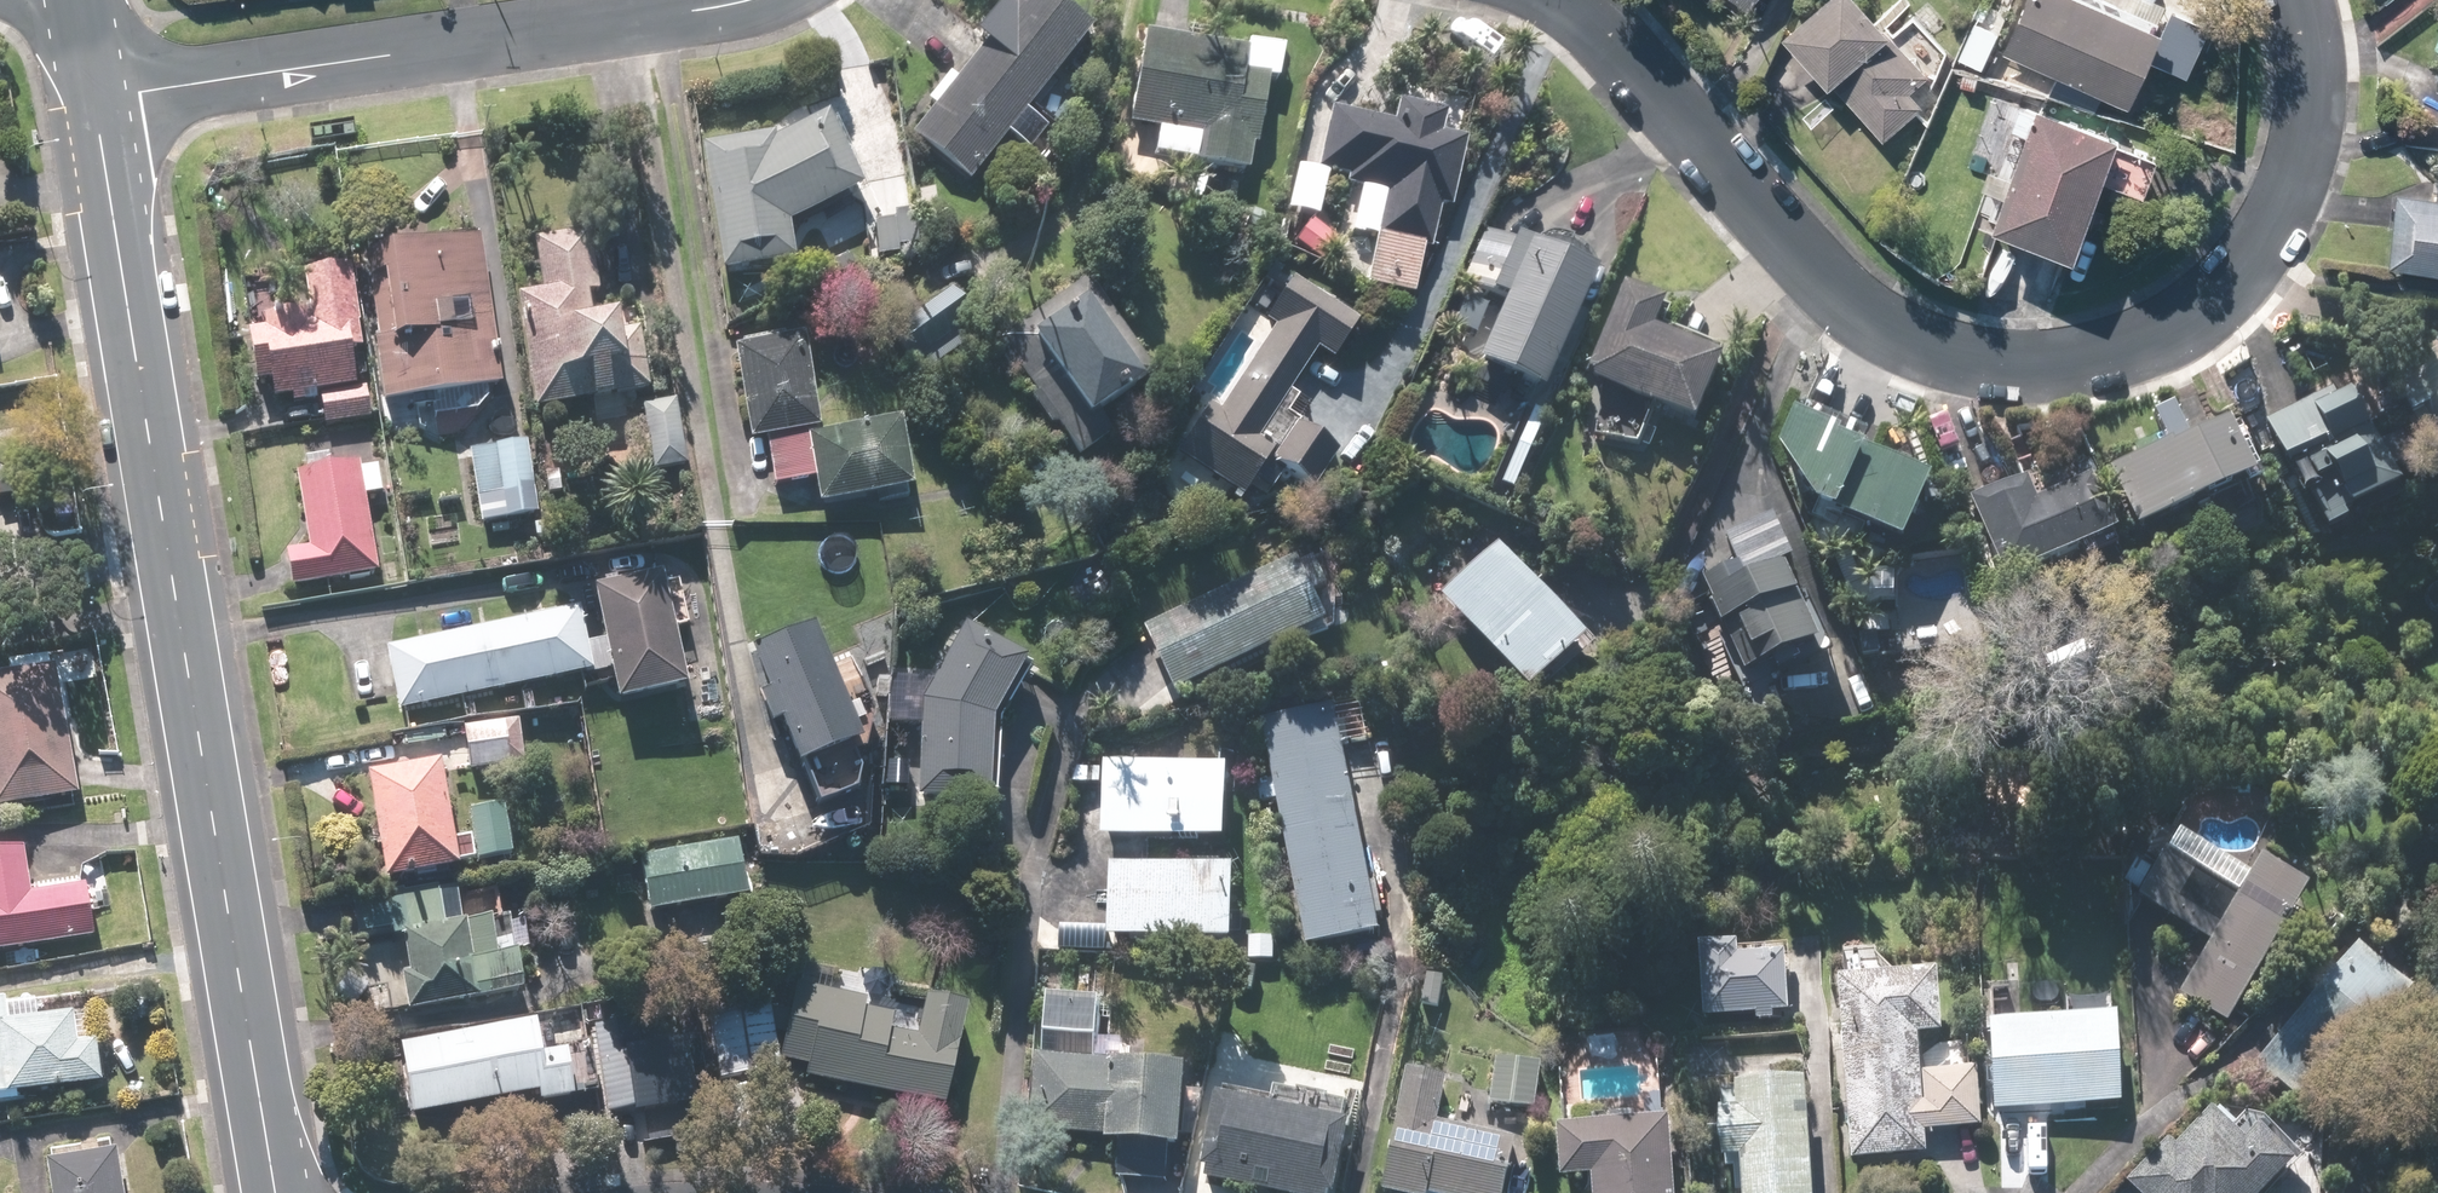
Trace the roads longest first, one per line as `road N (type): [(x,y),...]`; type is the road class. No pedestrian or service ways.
road 1 (residential): [(2293,0),(2304,70),(2292,167),(2237,269),(2194,318),(2079,363),(1988,370),(1888,332),(1590,12),(1568,0)]
road 2 (primary): [(272,1192),(92,101)]
road 3 (unclassified): [(92,101),(716,11),(745,0)]

